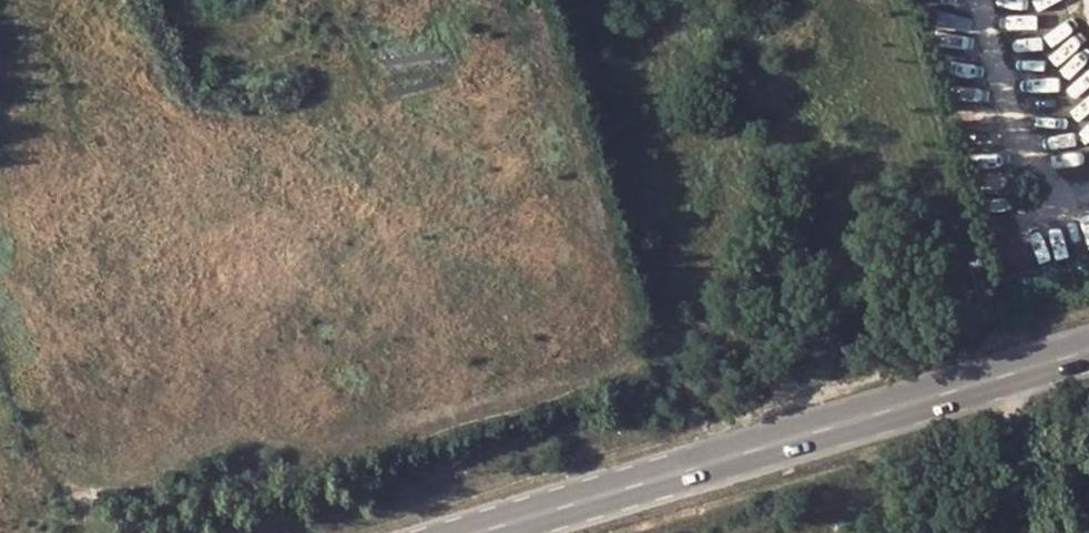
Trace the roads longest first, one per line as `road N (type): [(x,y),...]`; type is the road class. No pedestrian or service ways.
road 1 (primary): [(1088,353),(484,532)]

